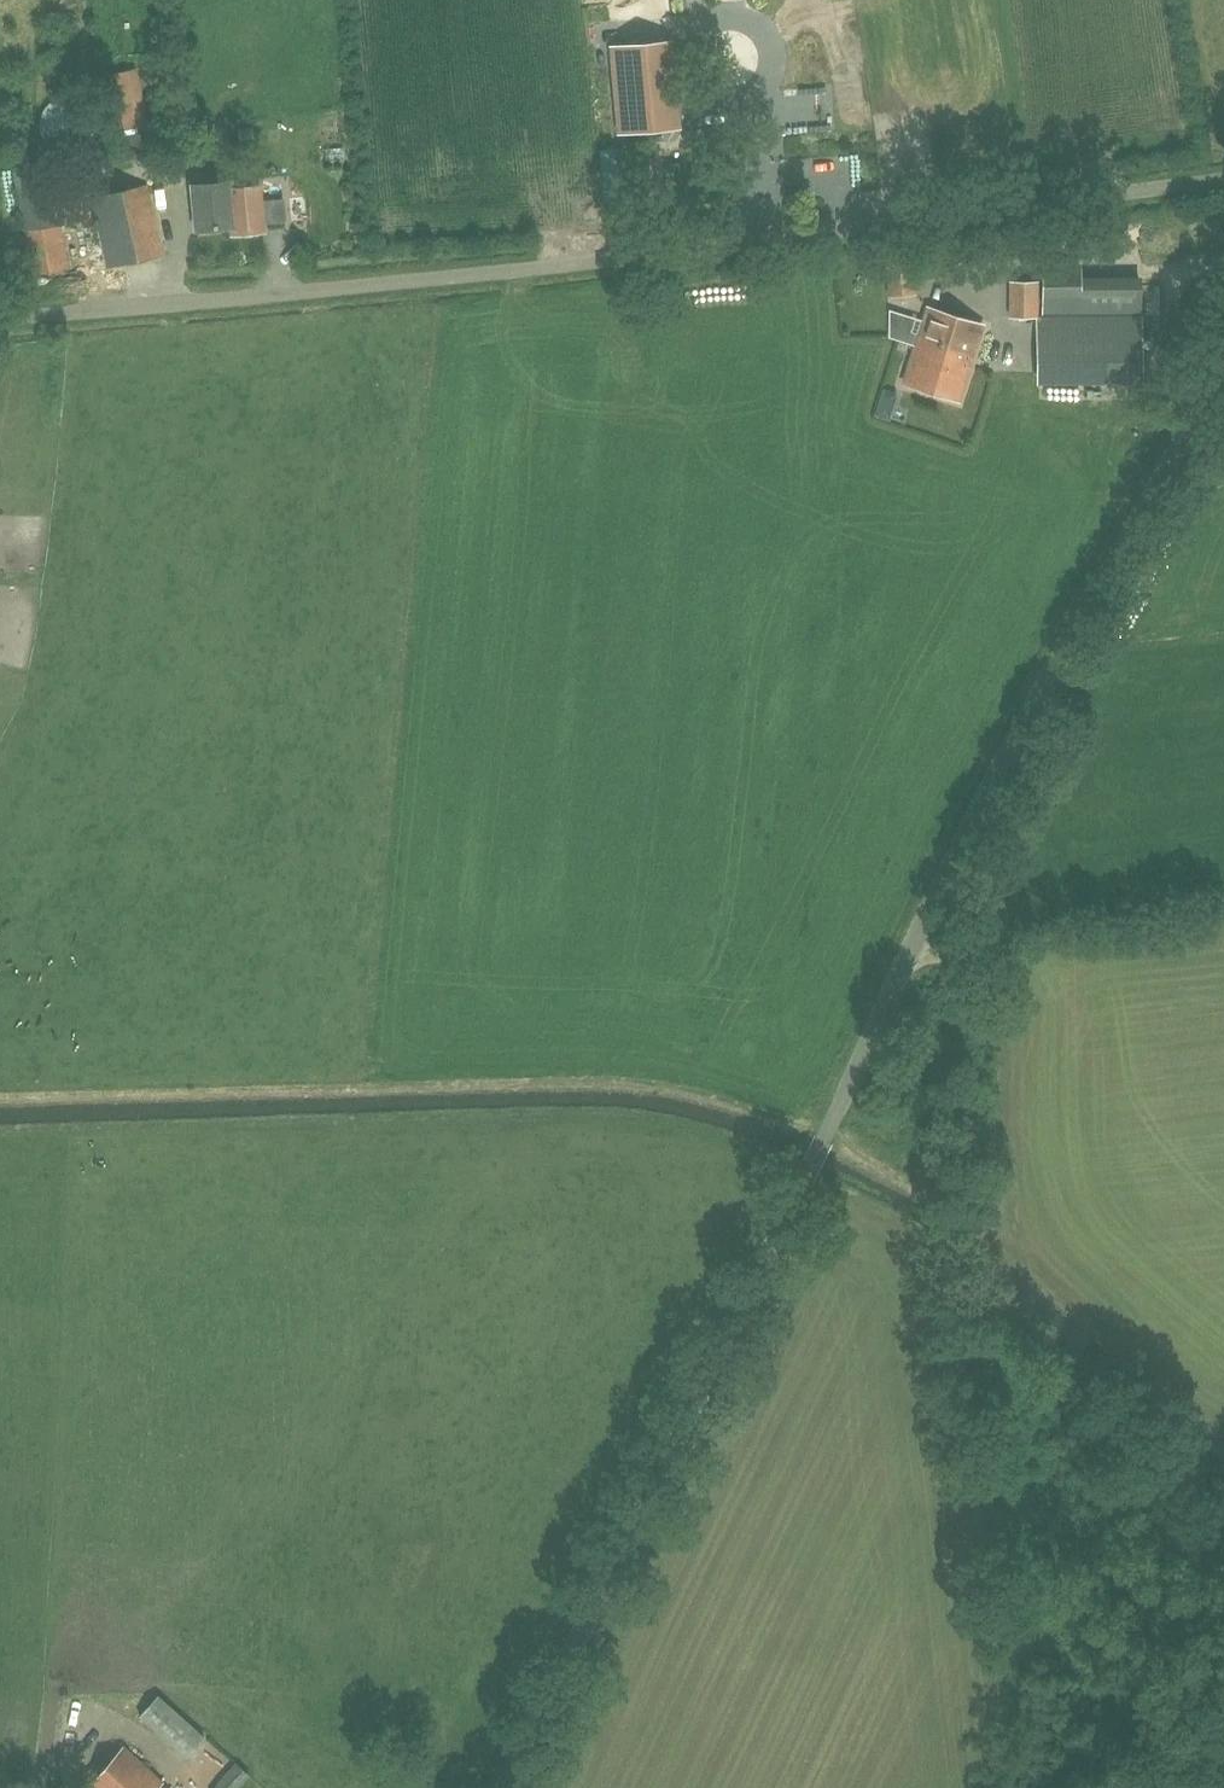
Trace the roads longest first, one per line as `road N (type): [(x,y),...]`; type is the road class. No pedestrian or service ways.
road 1 (unclassified): [(505,1787),(942,884),(1223,360)]
road 2 (unclassified): [(0,316),(494,268),(1223,180)]

